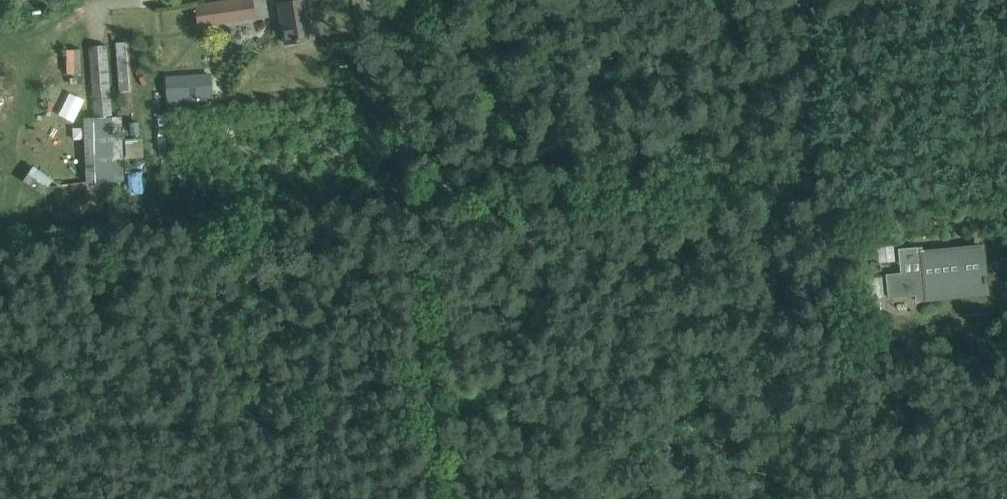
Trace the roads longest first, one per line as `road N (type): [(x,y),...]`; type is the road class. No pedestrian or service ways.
road 1 (track): [(1006,149),(407,187)]
road 2 (unclassified): [(429,498),(410,225),(382,0)]
road 3 (track): [(836,0),(832,160)]

